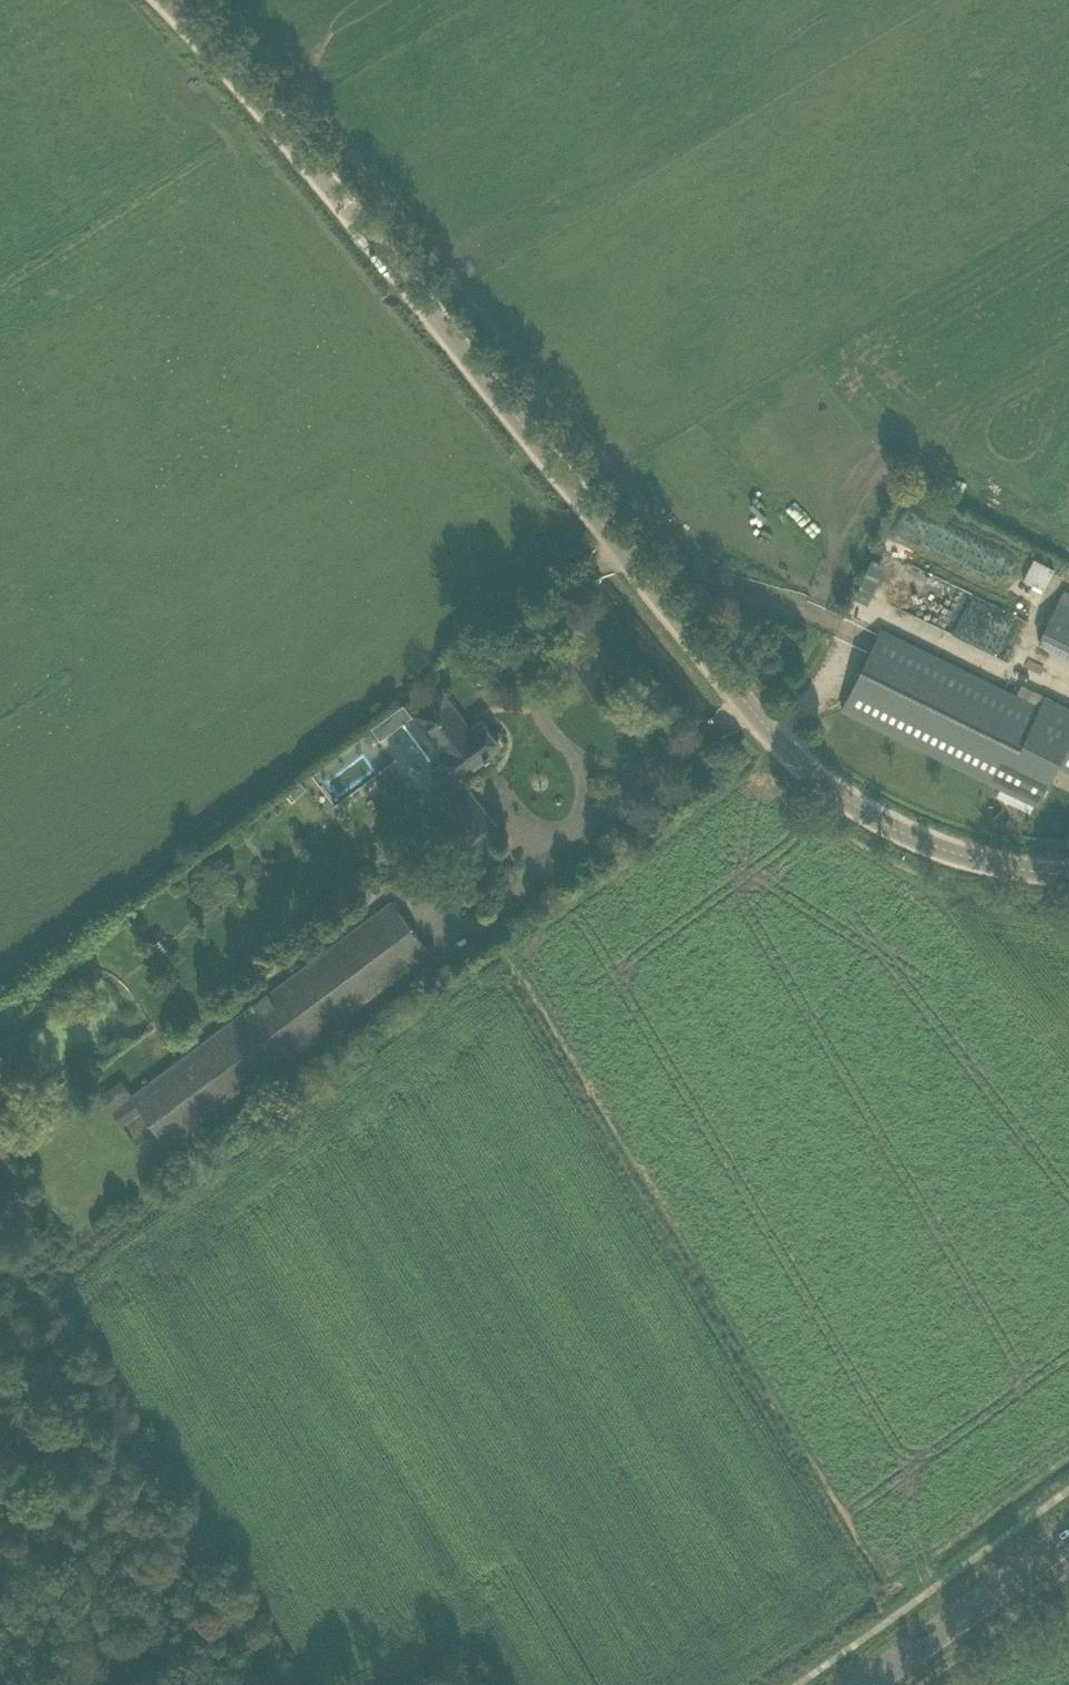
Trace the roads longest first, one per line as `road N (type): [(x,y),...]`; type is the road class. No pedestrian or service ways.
road 1 (unclassified): [(1068,884),(971,874),(863,820),(770,740),(310,171),(152,0)]
road 2 (tertiary): [(863,1684),(1068,1538)]

